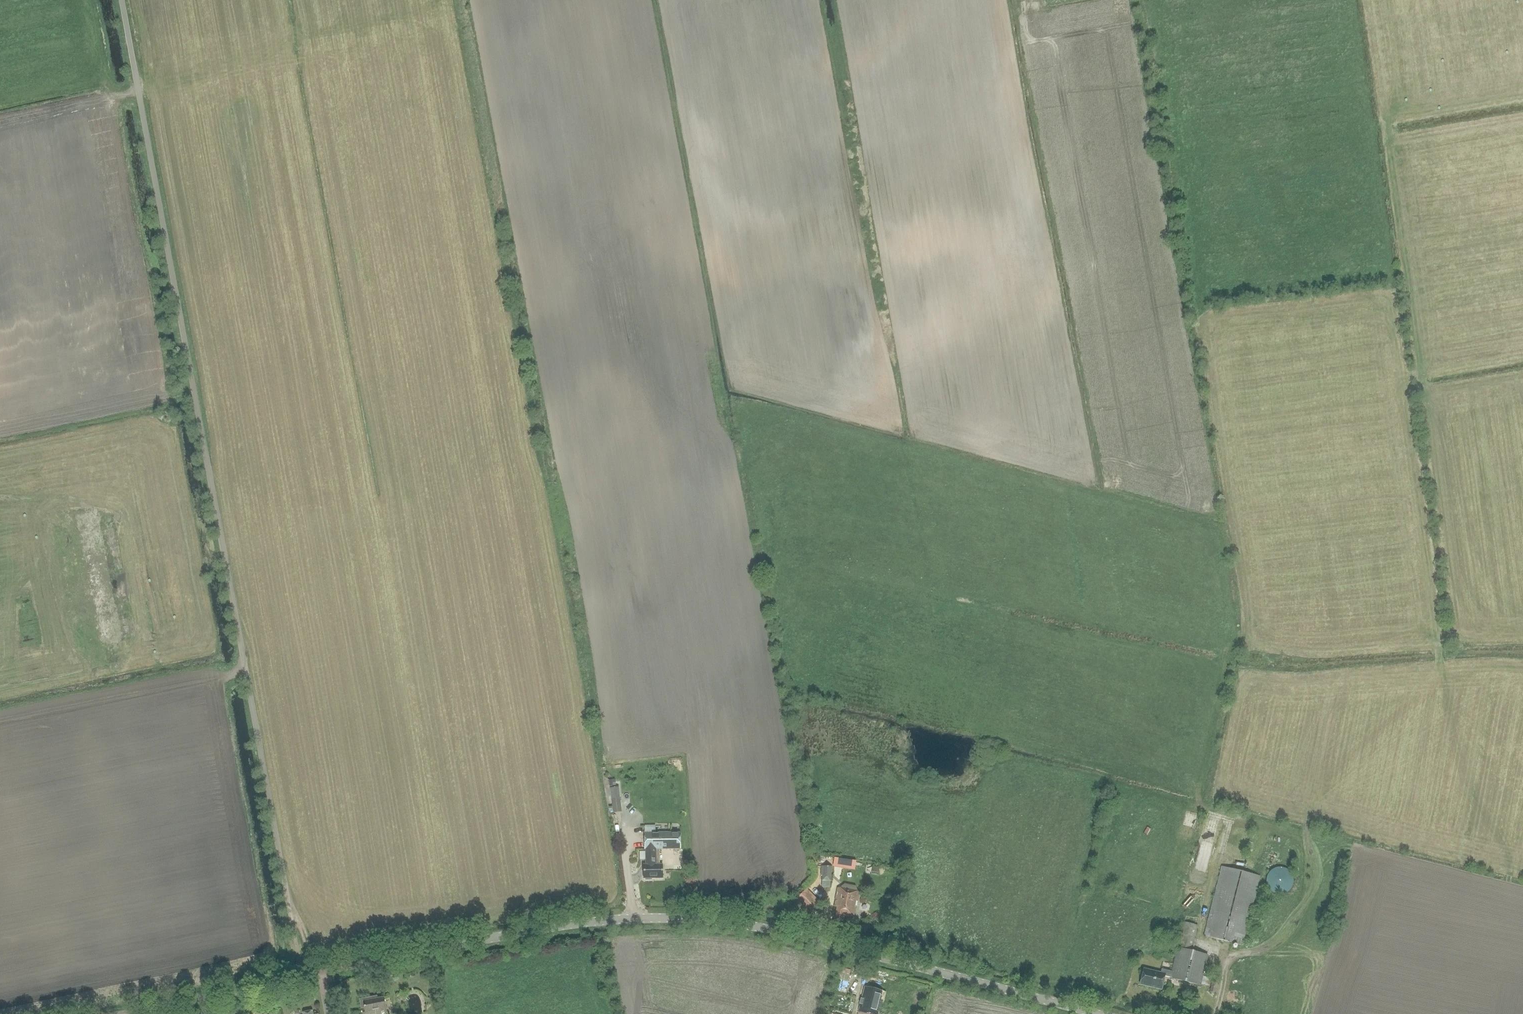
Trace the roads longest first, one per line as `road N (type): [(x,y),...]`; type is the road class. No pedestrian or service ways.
road 1 (tertiary): [(1099,1013),(805,936),(690,919),(562,925),(322,971)]
road 2 (tertiary): [(127,1013),(302,975)]

